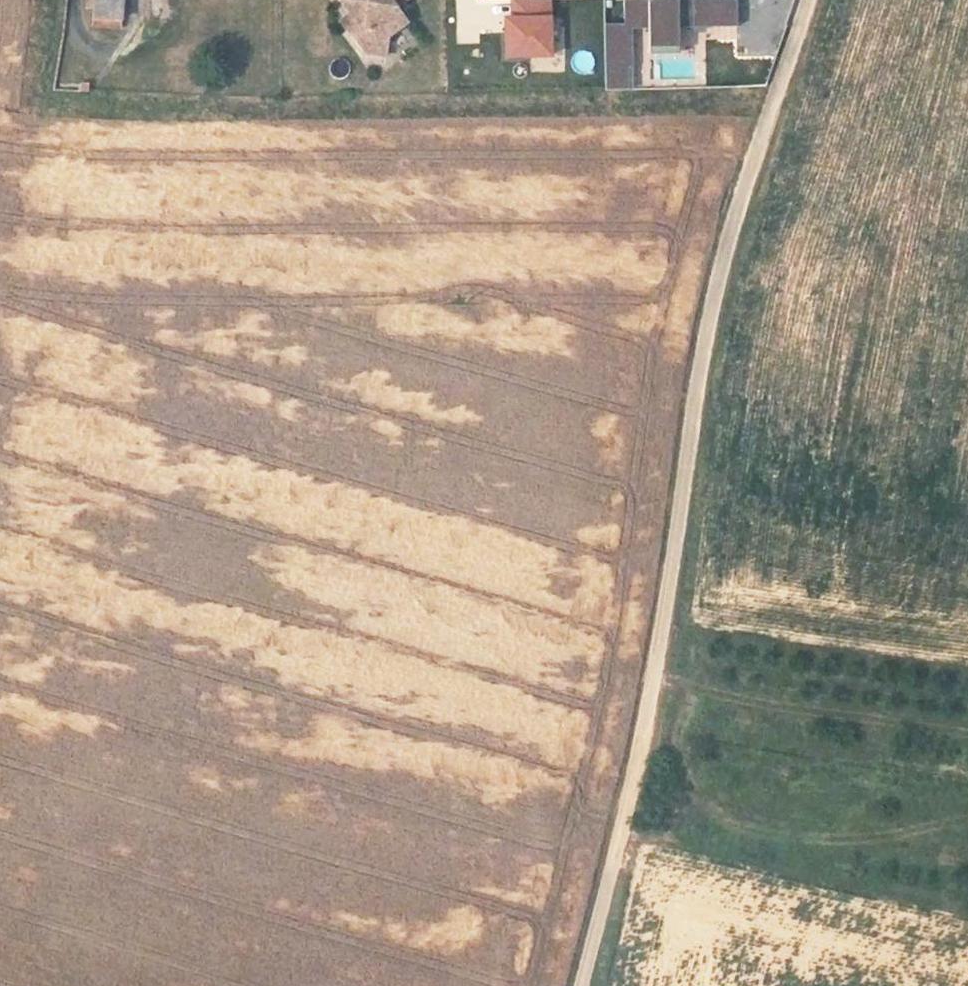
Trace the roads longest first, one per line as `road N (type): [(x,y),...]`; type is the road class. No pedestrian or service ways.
road 1 (unclassified): [(808,0),(719,283),(661,640),(582,985)]

